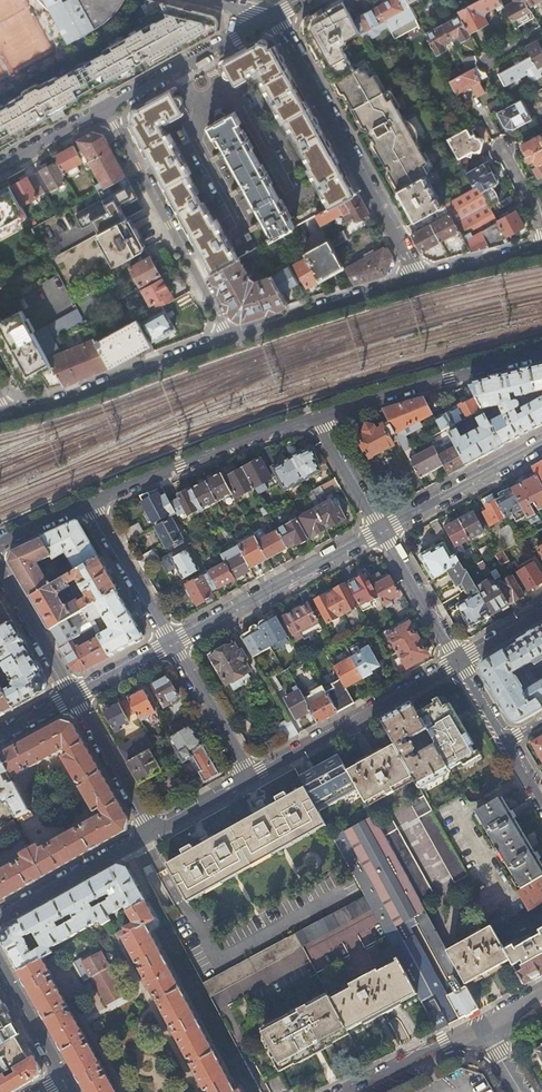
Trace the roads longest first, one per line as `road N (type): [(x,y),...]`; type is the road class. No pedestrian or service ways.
road 1 (residential): [(273,16),(417,279)]
road 2 (residential): [(106,109),(229,338)]
road 3 (residential): [(381,531),(171,645)]
road 4 (residential): [(91,505),(314,420)]
road 5 (residential): [(459,661),(250,776)]
road 6 (residential): [(314,420),(541,354)]
road 7 (residential): [(9,415),(229,338)]
road 8 (residential): [(229,338),(417,279)]
road 9 (residential): [(106,109),(273,16)]
road 10 (residential): [(541,444),(381,531)]
road 11 (residential): [(151,832),(0,917)]
road 12 (residential): [(171,645),(91,505)]
road 13 (residential): [(151,832),(73,698)]
road 14 (residential): [(250,776),(171,645)]
road 15 (residential): [(381,531),(459,661)]
road 16 (residential): [(483,1026),(349,1091)]
road 17 (residential): [(73,698),(0,577)]
road 18 (residential): [(64,1080),(0,966)]
road 19 (residential): [(314,420),(381,531)]
road 20 (residential): [(417,279),(541,247)]
road 21 (residential): [(0,167),(106,109)]

